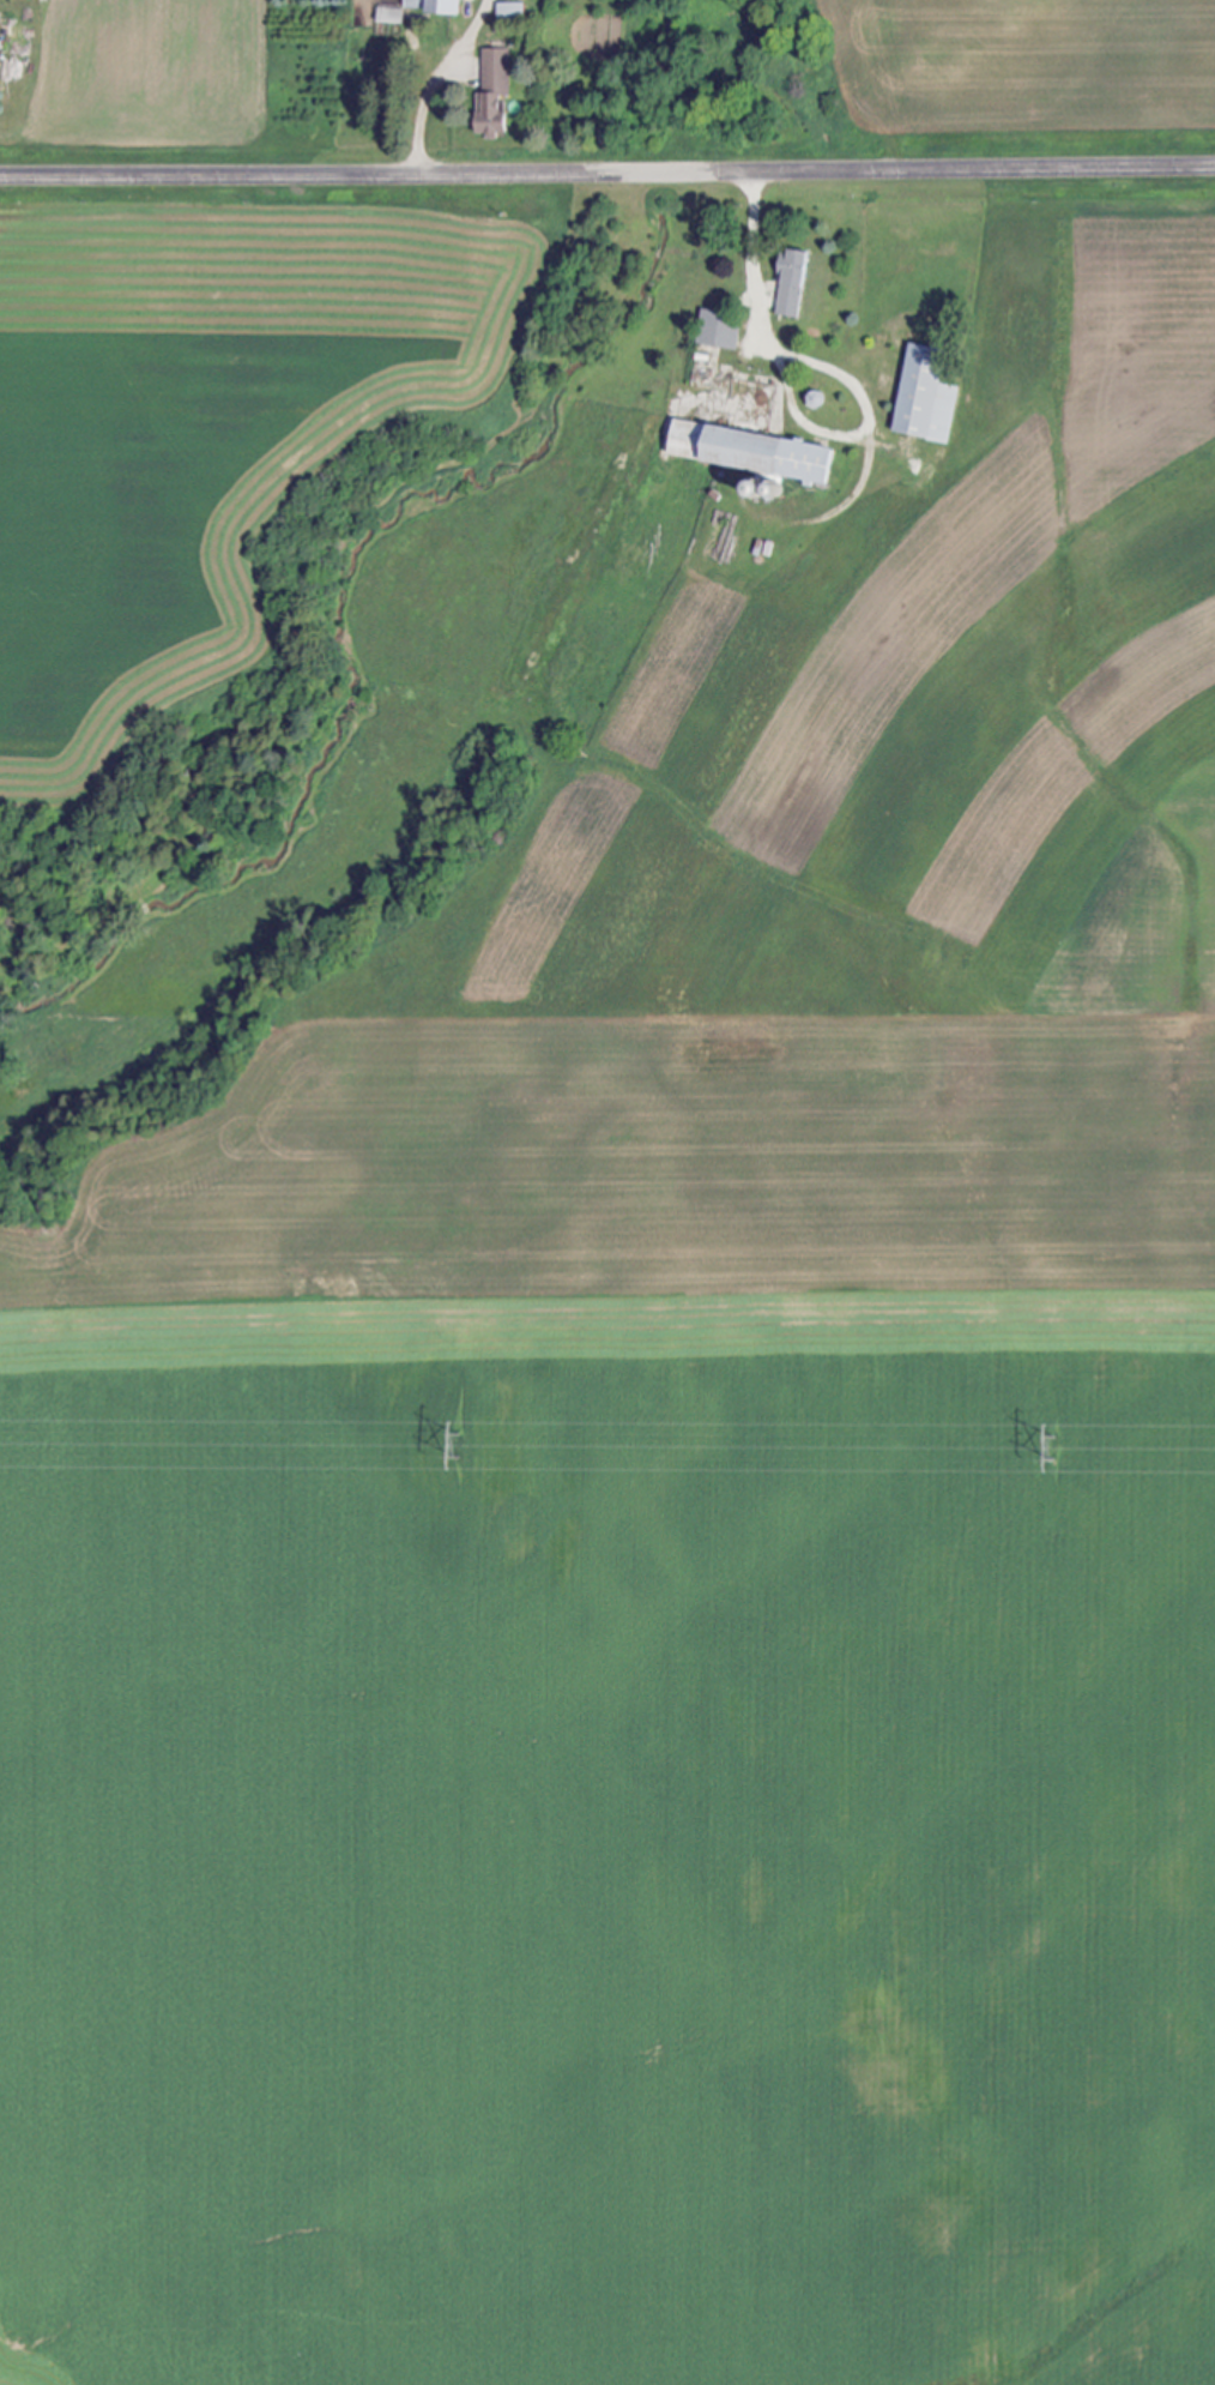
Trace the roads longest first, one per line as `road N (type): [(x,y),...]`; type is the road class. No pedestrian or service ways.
road 1 (tertiary): [(1214,166),(0,175)]

